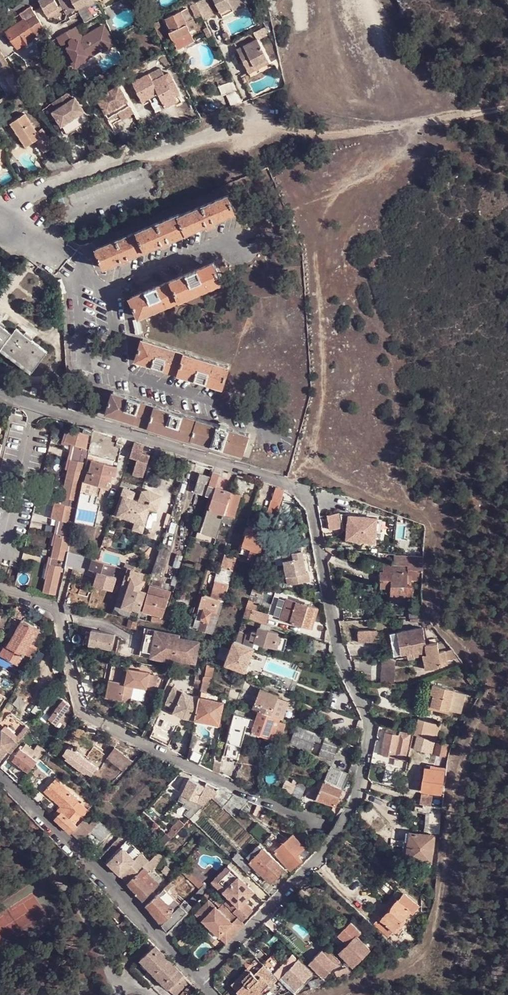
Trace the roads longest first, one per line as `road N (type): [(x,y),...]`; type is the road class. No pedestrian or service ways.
road 1 (residential): [(199,982),(331,839),(363,779),(373,728),(338,643),(310,493),(0,392)]
road 2 (residential): [(0,586),(54,609),(80,705),(92,719),(319,824)]
road 3 (residential): [(199,982),(0,771)]
road 4 (residential): [(0,215),(37,193),(262,107)]
road 5 (track): [(262,107),(275,127),(326,133),(507,111)]

